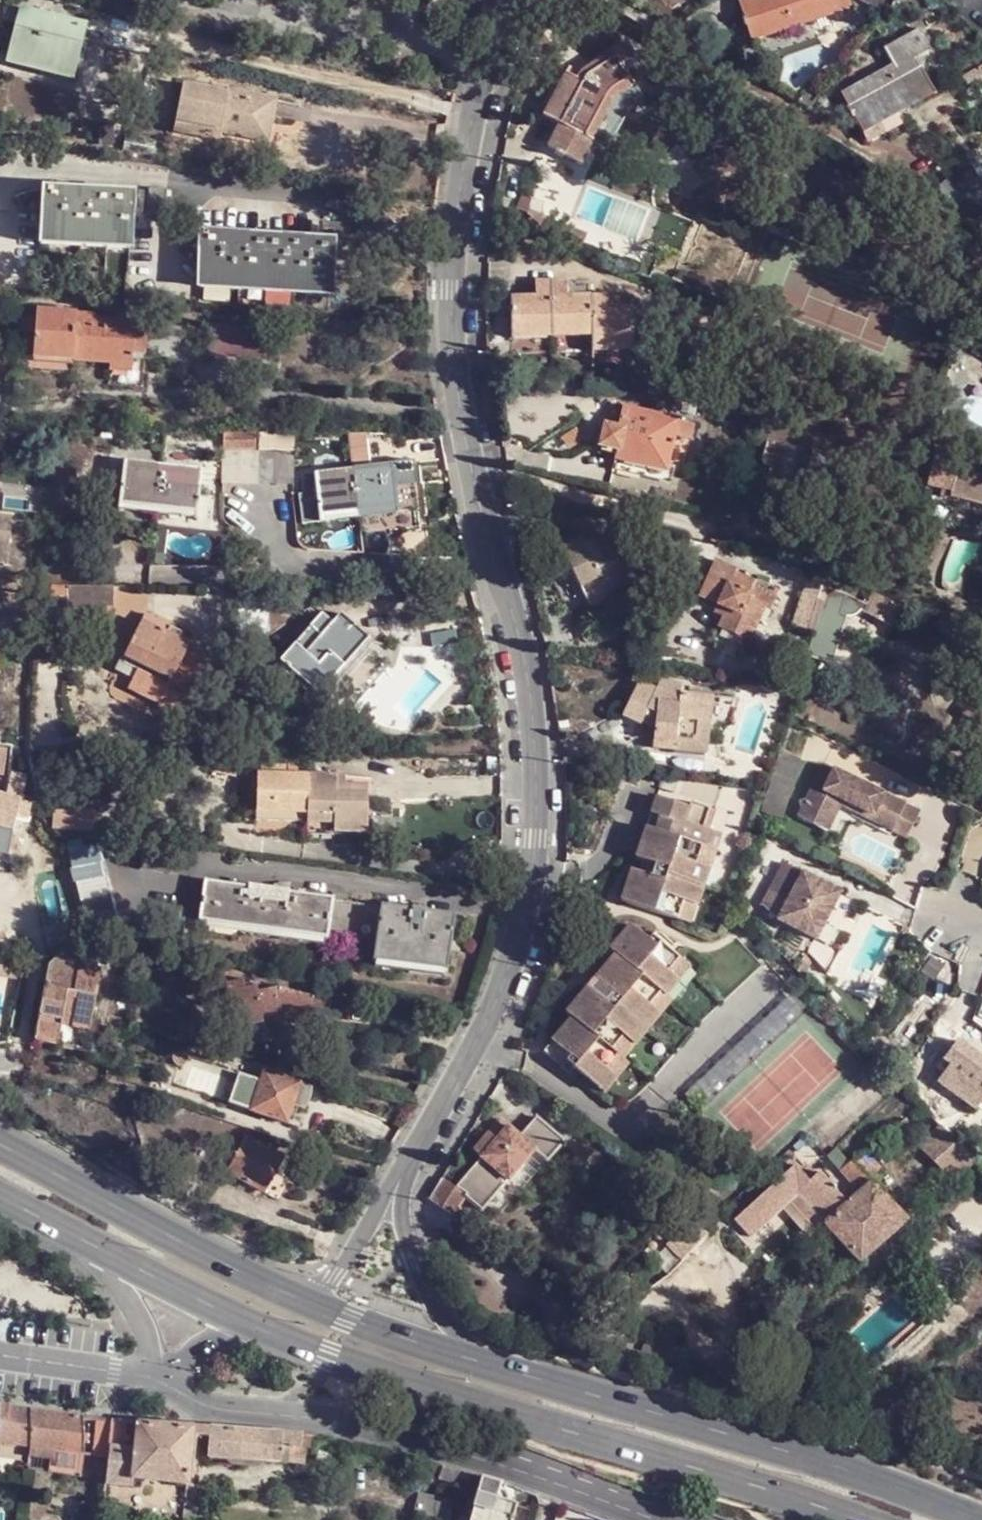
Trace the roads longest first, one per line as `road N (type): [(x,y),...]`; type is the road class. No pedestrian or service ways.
road 1 (residential): [(398,1175),(494,1008),(537,839),(529,686),(459,407),(450,322),(469,115),(512,0)]
road 2 (primary): [(247,1321),(325,1353),(859,1519)]
road 3 (primary): [(981,1519),(685,1414),(489,1364)]
road 4 (residential): [(167,1381),(212,1403),(409,1433),(657,1519)]
road 5 (primary): [(296,1297),(177,1240),(0,1138)]
road 6 (residential): [(489,1364),(428,1297),(398,1175)]
road 7 (primary): [(489,1364),(296,1297)]
road 8 (primary): [(92,1243),(247,1321)]
road 9 (residential): [(398,1175),(333,1274),(296,1297)]
road 10 (residential): [(0,1354),(144,1372)]
road 11 (residential): [(92,1243),(143,1327),(144,1372)]

